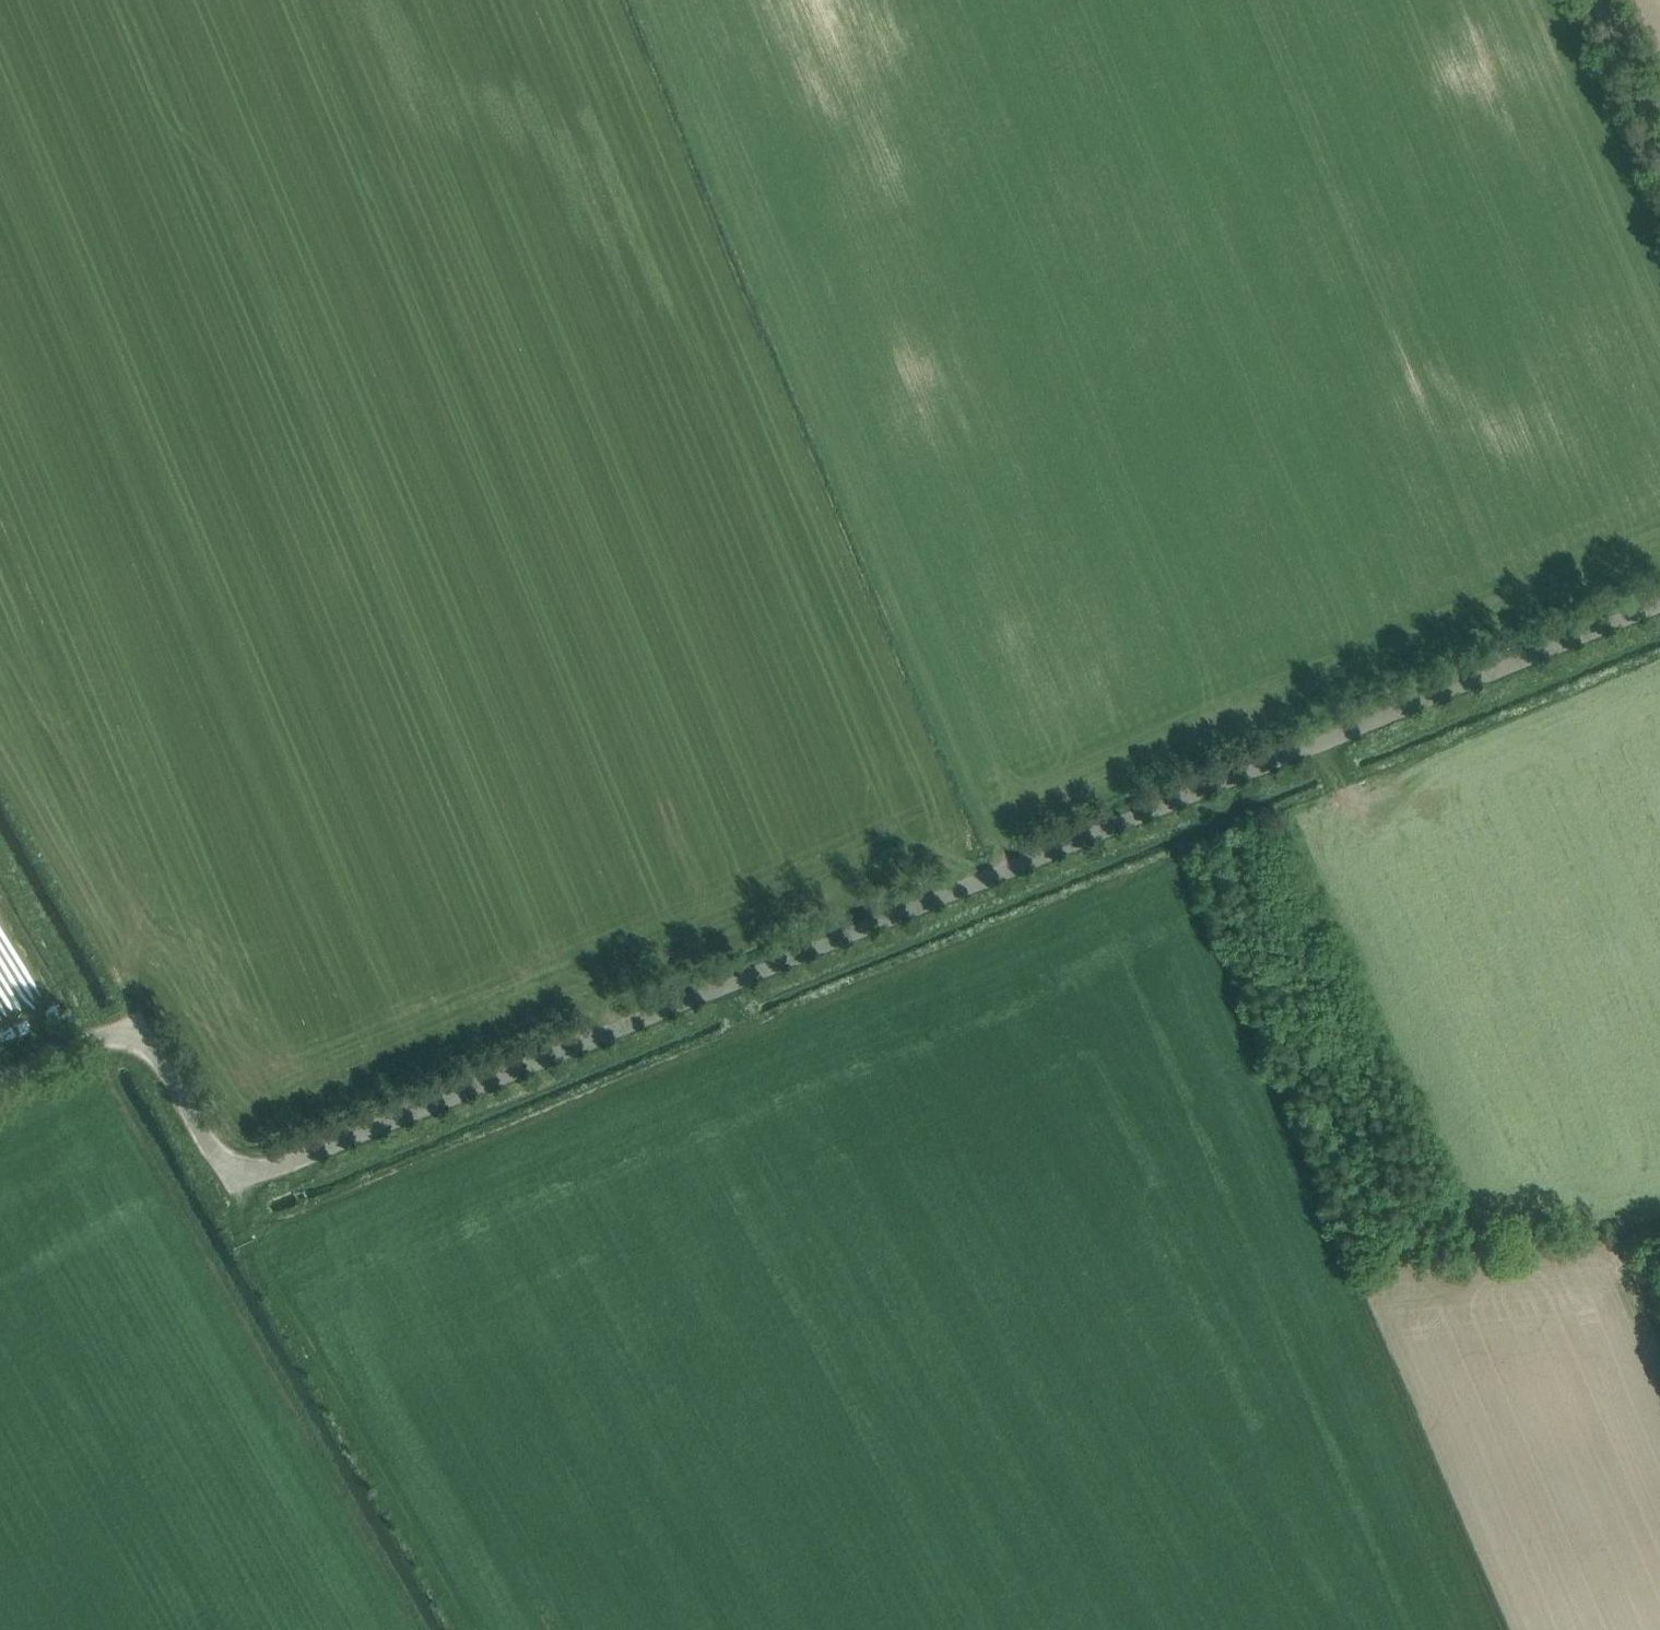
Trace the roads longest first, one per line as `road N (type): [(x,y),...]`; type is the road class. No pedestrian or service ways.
road 1 (unclassified): [(0,1086),(136,1023),(238,1183),(1659,609)]
road 2 (track): [(1659,152),(1597,0)]

